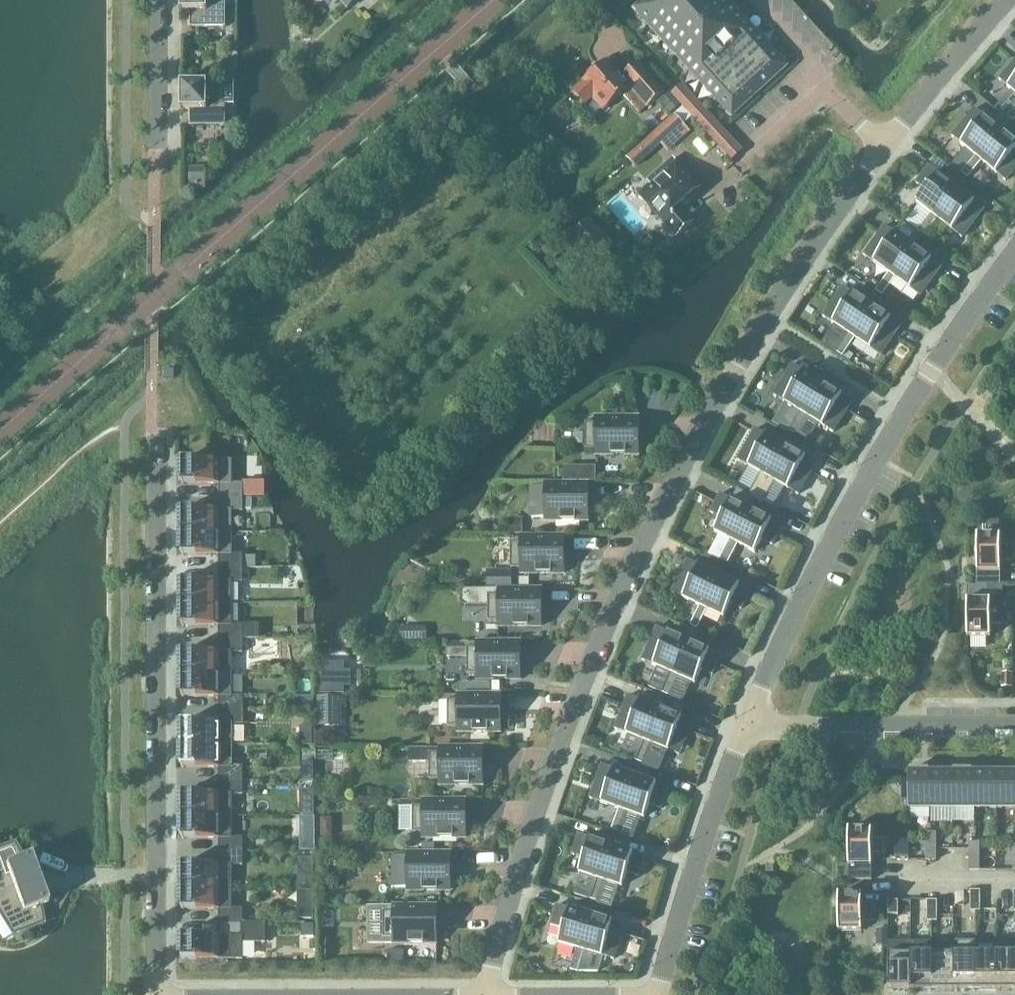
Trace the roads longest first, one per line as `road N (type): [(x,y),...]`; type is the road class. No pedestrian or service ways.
road 1 (residential): [(485,994),(643,533),(751,342),(883,152),(1007,0)]
road 2 (unclassified): [(0,433),(494,0)]
road 3 (residential): [(158,994),(153,432)]
road 4 (residential): [(752,726),(865,483),(1014,264)]
road 5 (residential): [(662,994),(752,726)]
road 6 (residential): [(752,726),(1014,727)]
road 7 (residential): [(156,148),(159,0)]

